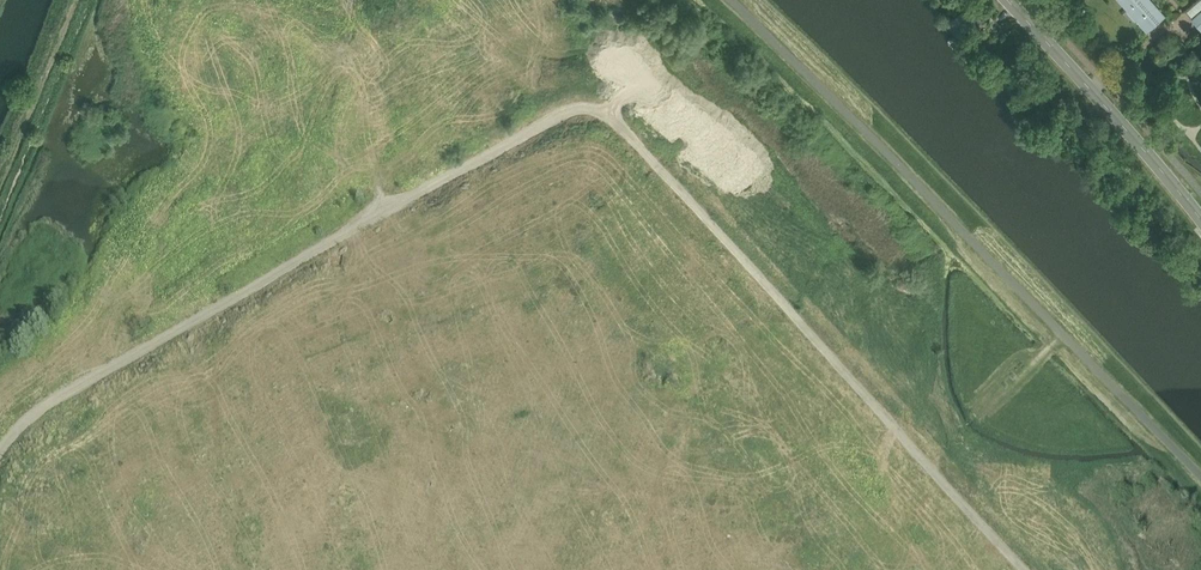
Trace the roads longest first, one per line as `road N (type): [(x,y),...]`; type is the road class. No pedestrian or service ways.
road 1 (tertiary): [(1200,217),(1008,0)]
road 2 (track): [(0,188),(76,0)]

